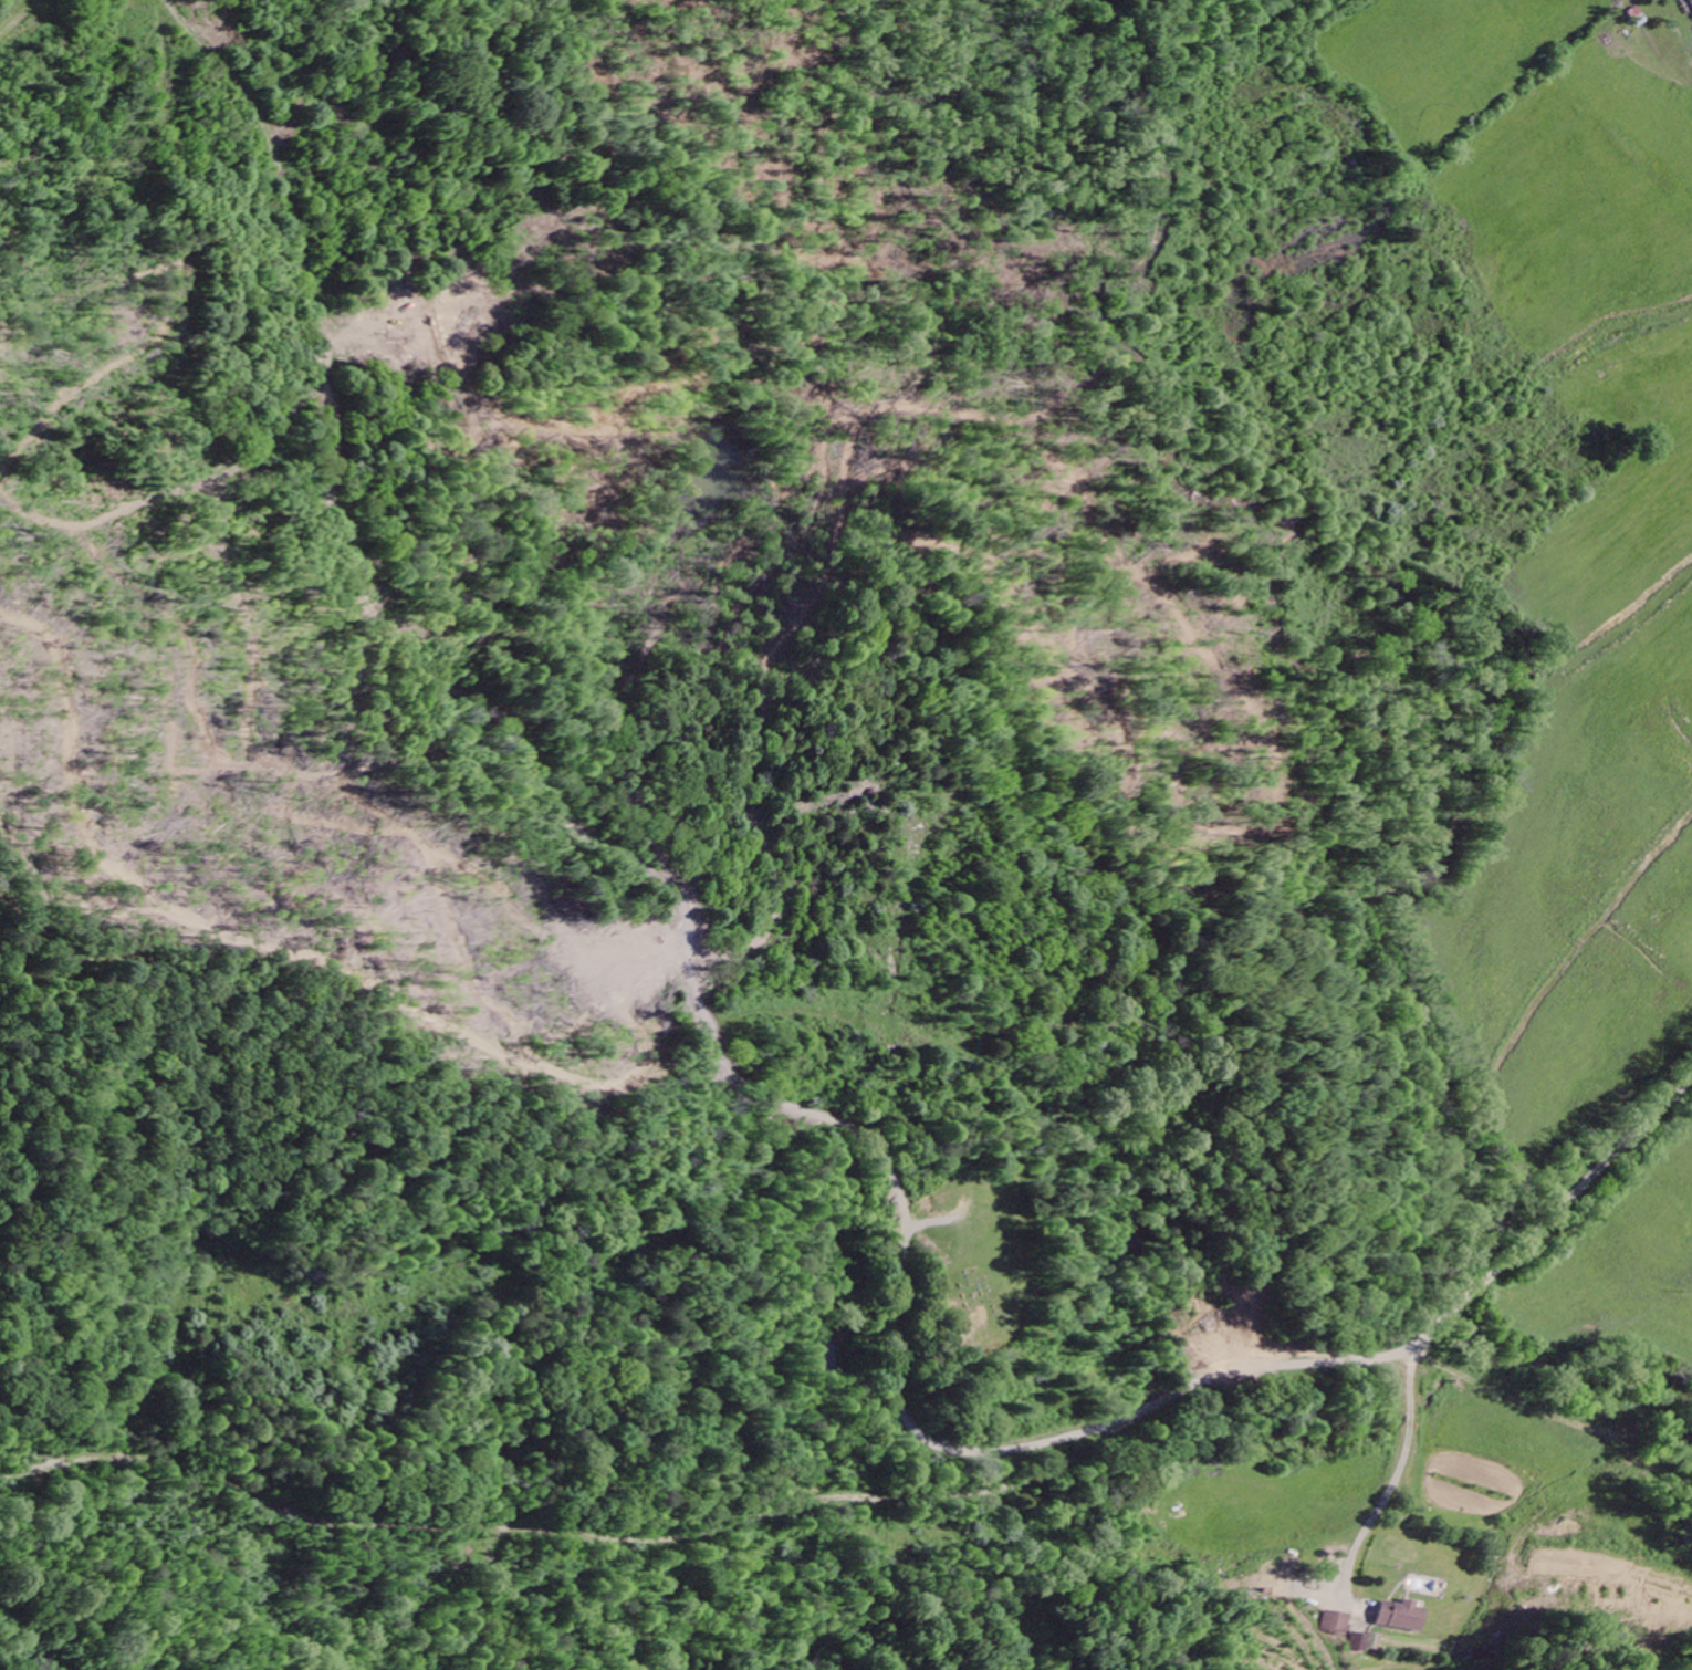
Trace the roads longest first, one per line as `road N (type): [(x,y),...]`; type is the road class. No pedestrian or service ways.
road 1 (residential): [(1691,1078),(1409,1348),(1223,1371),(1120,1419),(1033,1444),(940,1445),(912,1427),(897,1396),(904,1242),(917,1225),(973,1214)]

